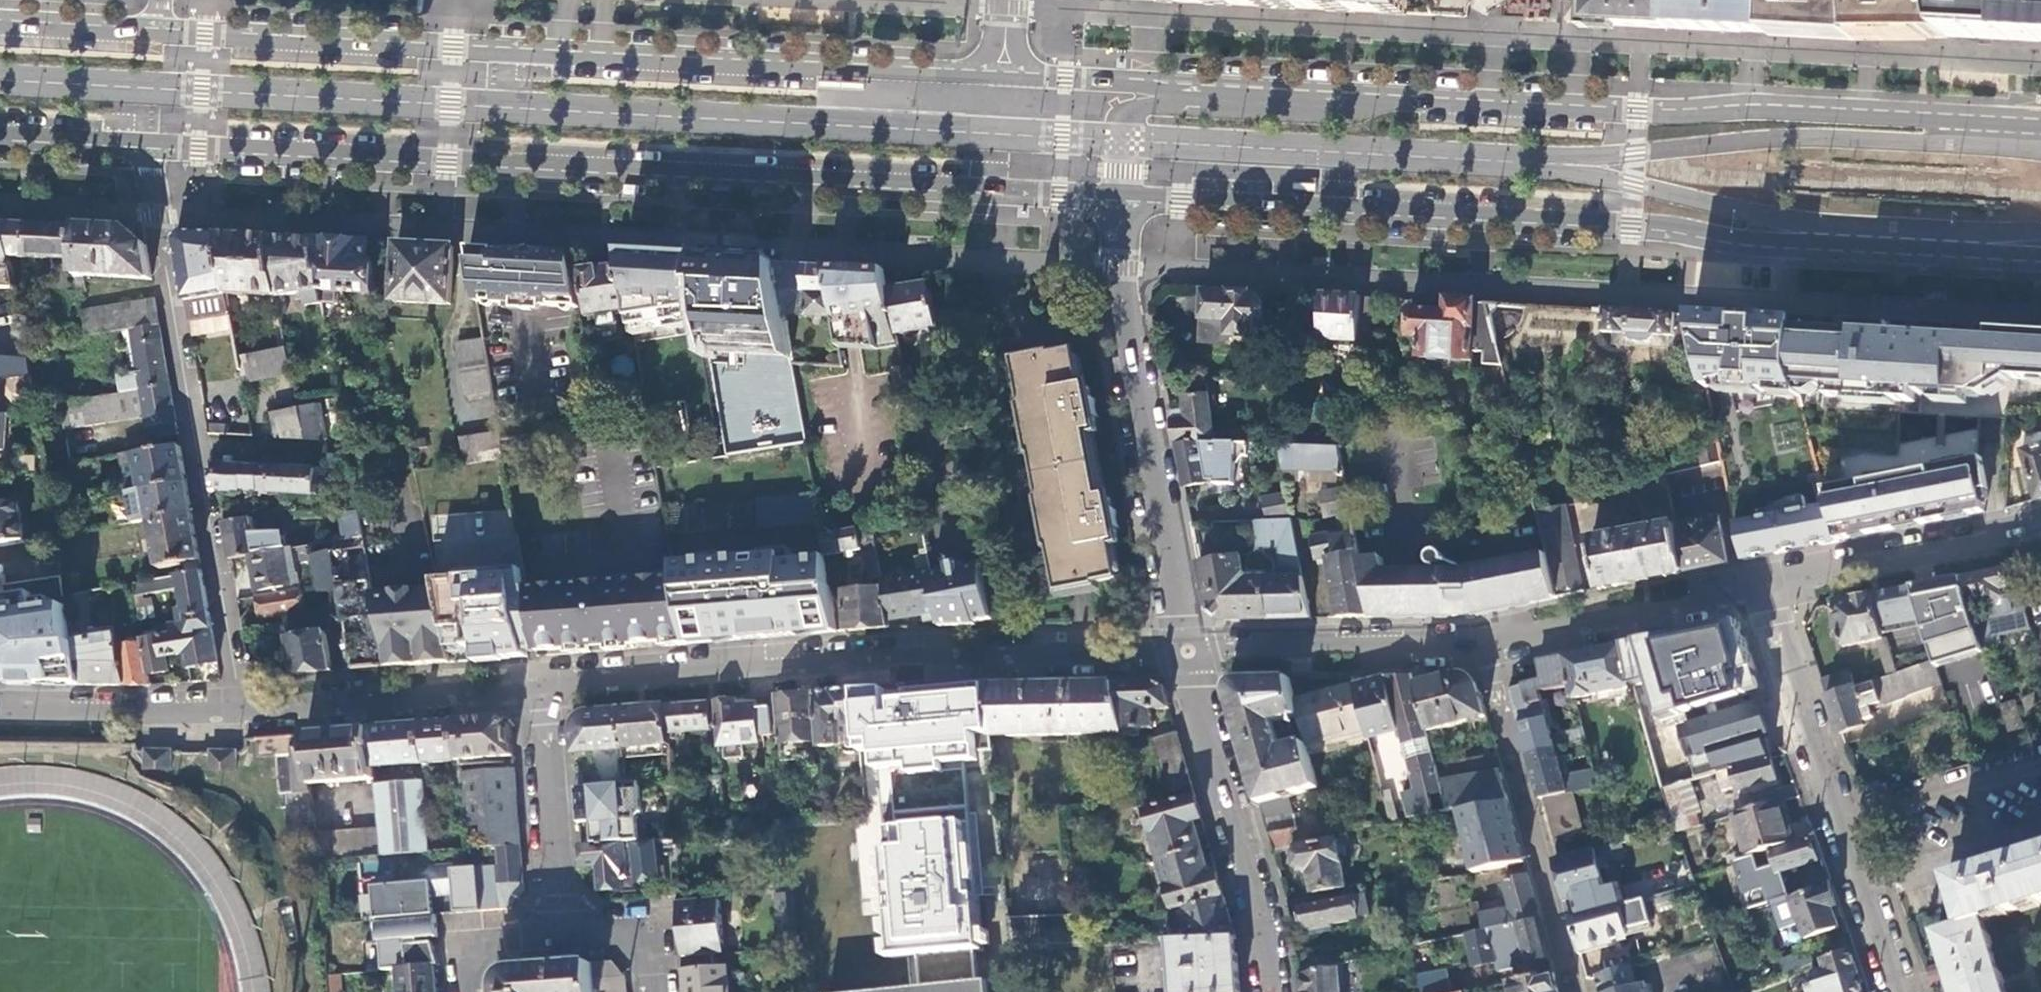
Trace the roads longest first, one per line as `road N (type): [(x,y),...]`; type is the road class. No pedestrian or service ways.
road 1 (primary): [(151,143),(1123,196)]
road 2 (primary): [(1123,196),(2040,254)]
road 3 (primary): [(1007,75),(158,31)]
road 4 (primary): [(2040,122),(1390,97)]
road 5 (residential): [(1190,652),(868,661),(545,687)]
road 6 (residential): [(1897,991),(1770,586)]
road 7 (residential): [(1122,260),(1190,652)]
road 8 (primary): [(1390,97),(1007,75)]
road 9 (residential): [(1484,644),(1575,991)]
road 10 (unclassified): [(1390,97),(1343,114),(1142,104),(1127,116),(1123,196)]
road 11 (residential): [(1269,991),(1260,914),(1190,652)]
road 12 (residential): [(545,687),(242,712)]
road 13 (residential): [(151,143),(183,395),(198,439)]
road 14 (residential): [(1484,644),(1190,652)]
road 15 (residential): [(1770,586),(1484,644)]
road 16 (residential): [(198,439),(242,712)]
road 17 (residential): [(2040,531),(1770,586)]
road 18 (residential): [(545,687),(564,929)]
road 19 (residential): [(242,712),(0,714)]
road 20 (primary): [(158,31),(0,21)]
road 21 (primary): [(0,135),(151,143)]
road 22 (residential): [(564,929),(482,948),(468,967),(470,991)]
road 23 (residential): [(656,991),(655,975),(633,947),(587,928),(564,929)]

